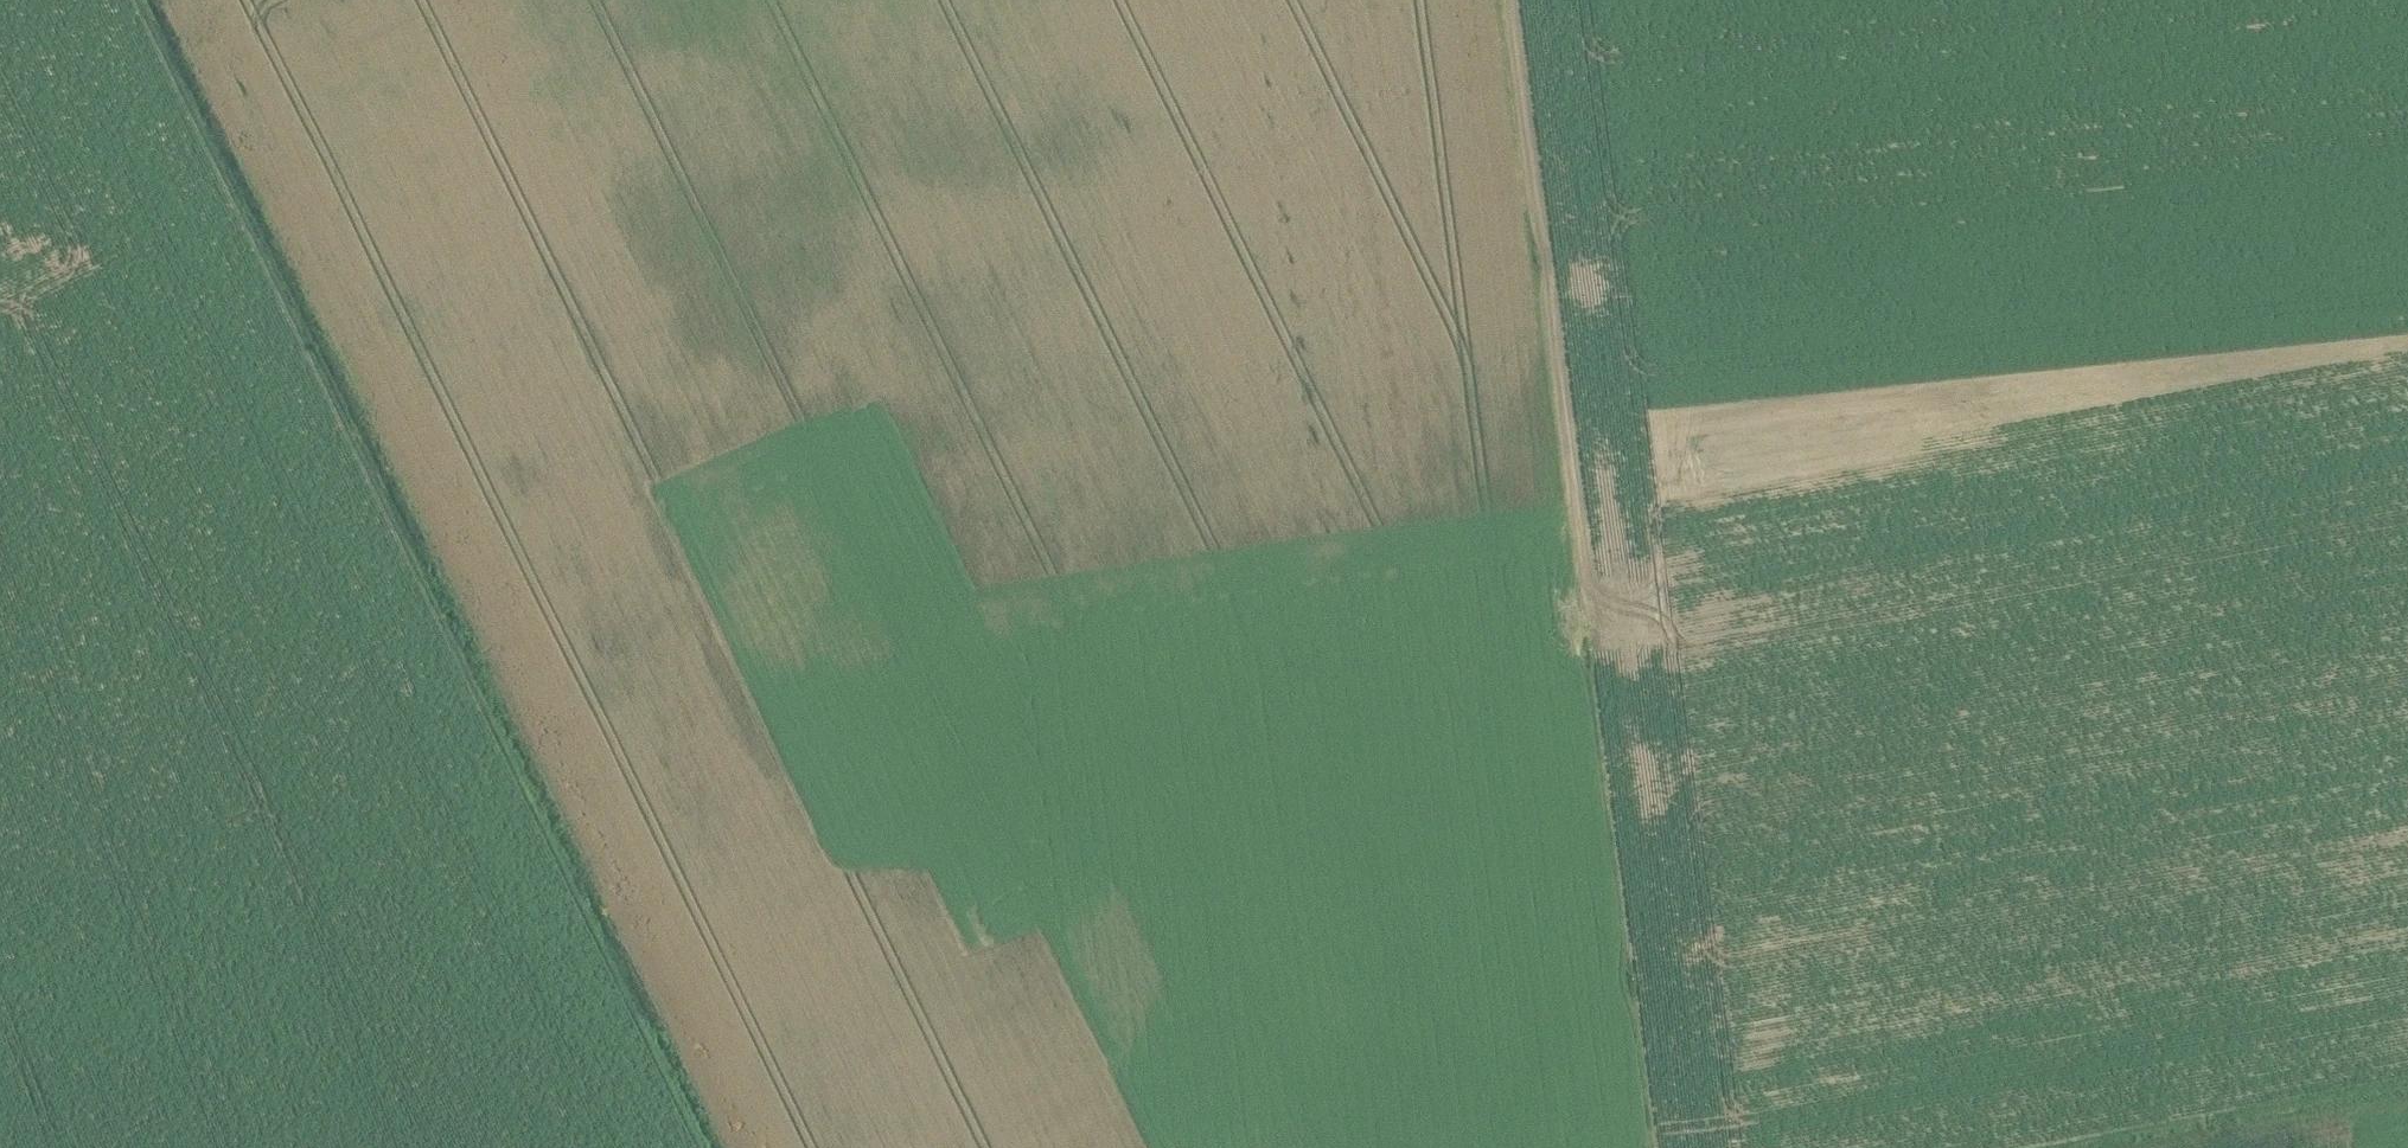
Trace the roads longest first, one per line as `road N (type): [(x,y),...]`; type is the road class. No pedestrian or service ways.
road 1 (track): [(1664,1147),(1515,0)]

